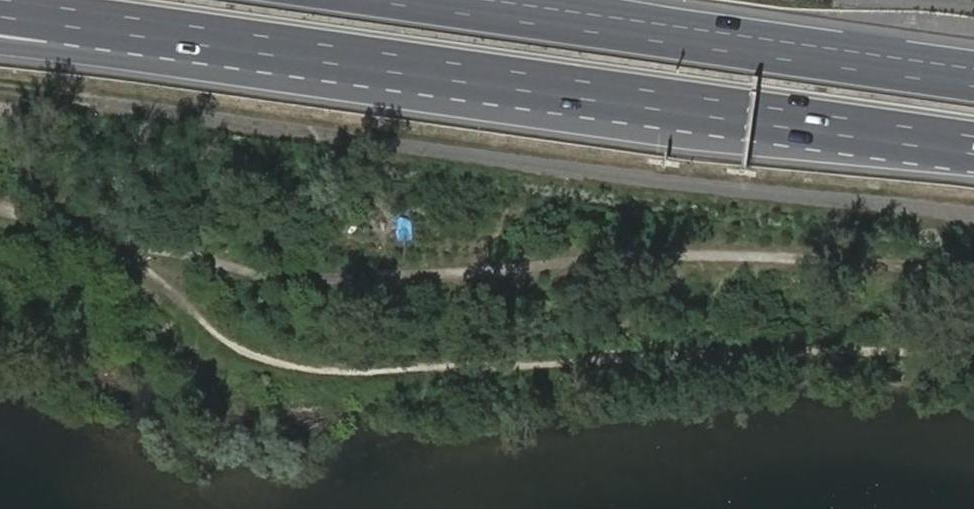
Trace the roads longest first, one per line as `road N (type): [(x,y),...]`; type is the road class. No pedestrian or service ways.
road 1 (motorway): [(412,65),(973,146)]
road 2 (motorway): [(973,74),(489,0)]
road 3 (motorway): [(0,7),(412,65)]
road 4 (motorway): [(0,47),(412,65)]

